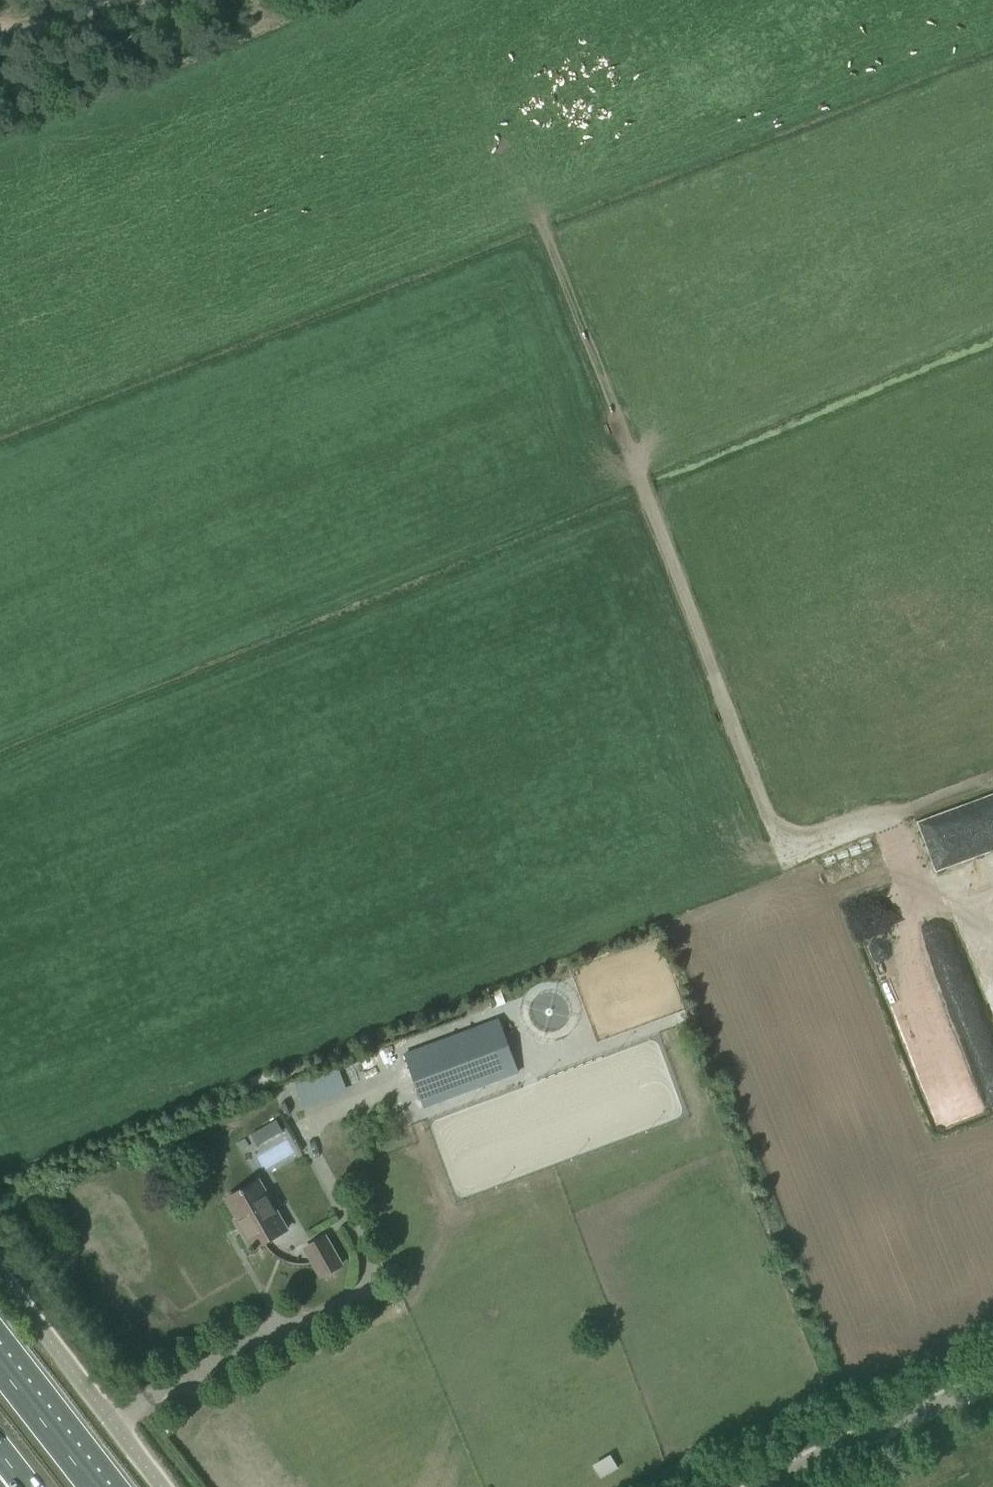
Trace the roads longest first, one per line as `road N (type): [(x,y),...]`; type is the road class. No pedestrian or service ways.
road 1 (unclassified): [(173,1486),(0,1262)]
road 2 (unclassified): [(746,1486),(822,1444),(992,1383)]
road 3 (motorway): [(95,1486),(0,1369)]
road 4 (track): [(144,0),(0,24)]

